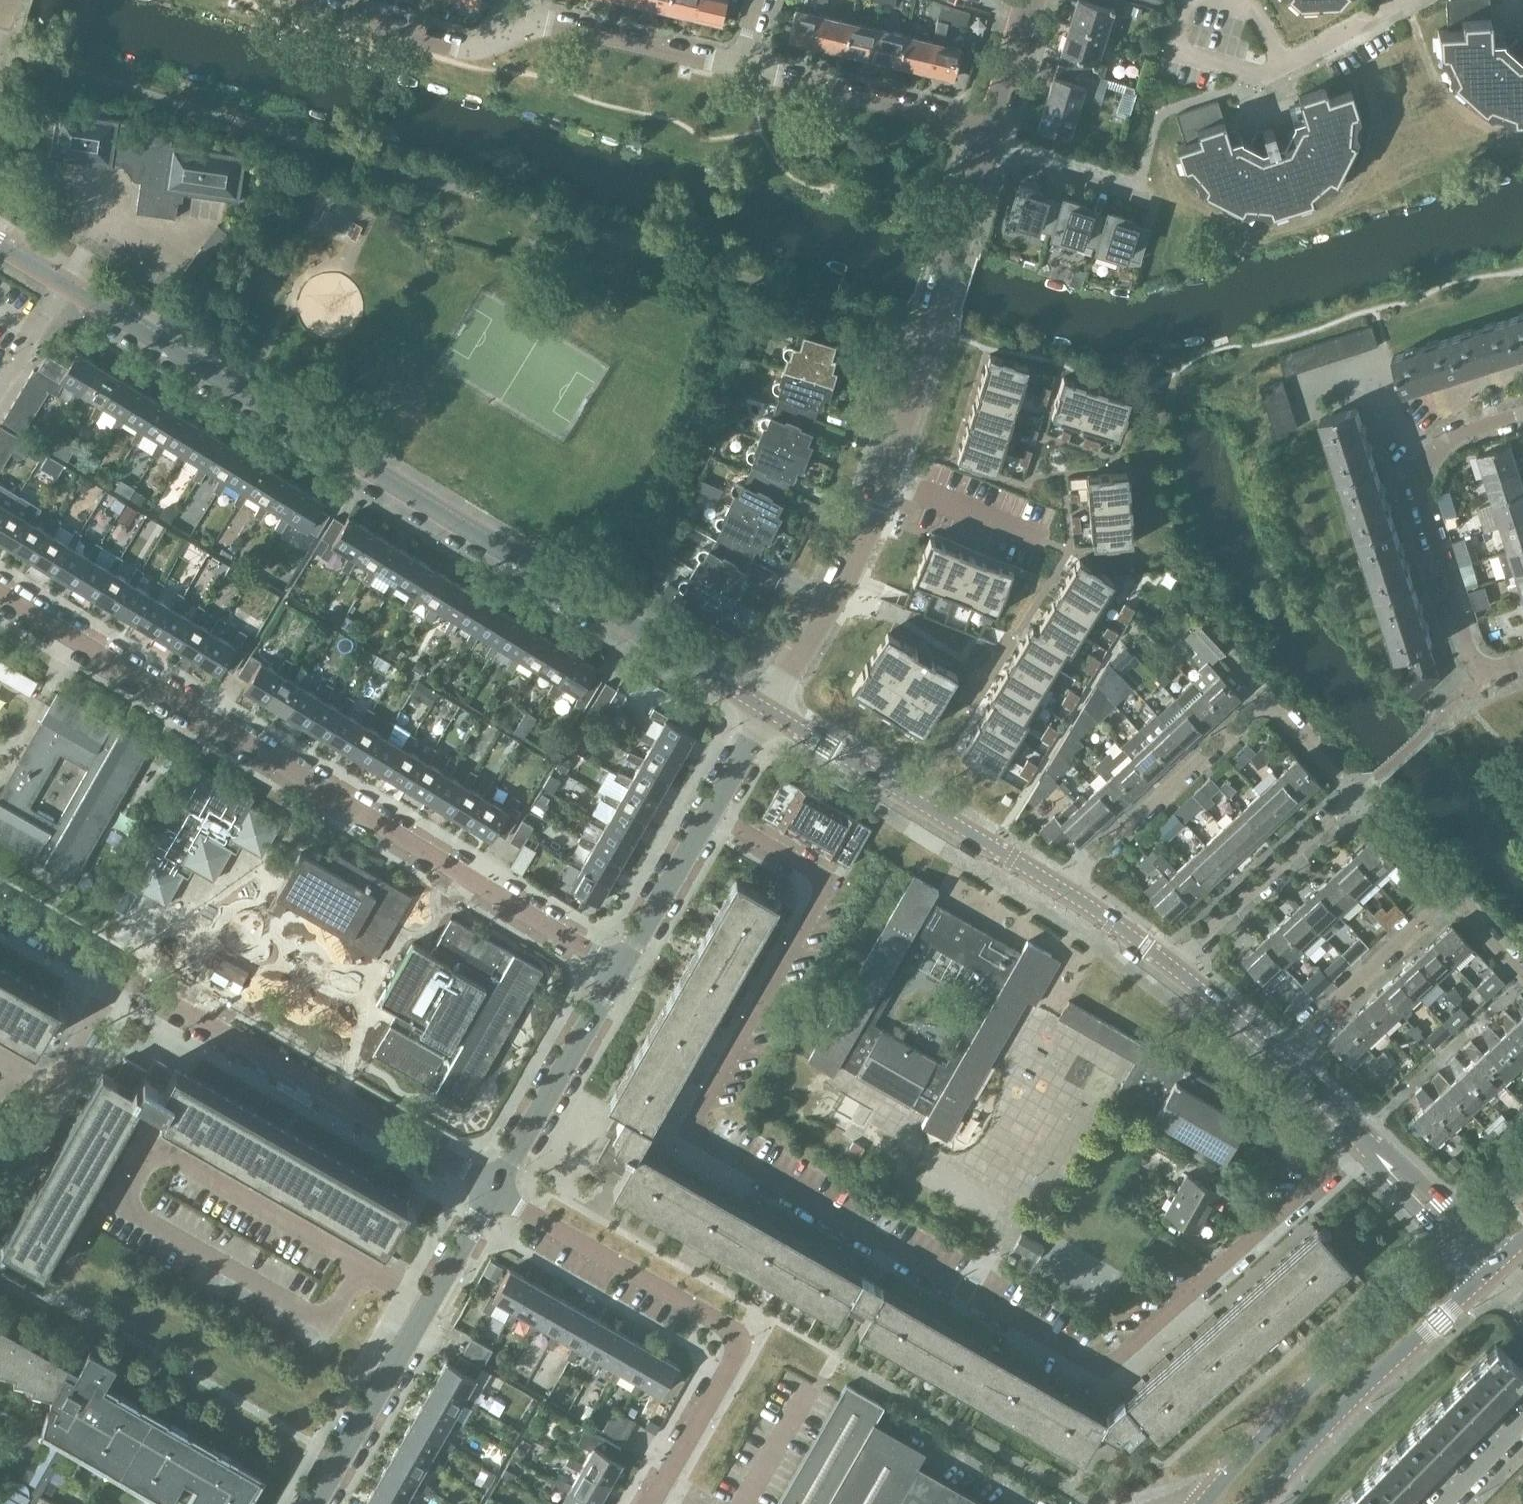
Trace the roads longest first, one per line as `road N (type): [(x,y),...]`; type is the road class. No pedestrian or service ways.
road 1 (residential): [(1364,1139),(1119,1359),(1102,1366),(700,1138),(696,1121),(826,885),(708,815)]
road 2 (residential): [(767,708),(62,282)]
road 3 (residential): [(620,970),(0,595)]
road 4 (residential): [(660,1490),(739,1339),(494,1193)]
road 5 (residential): [(494,1193),(111,970)]
road 6 (residential): [(1067,889),(1249,710),(1274,712),(1355,797)]
road 7 (residential): [(1522,414),(1450,440),(1423,479),(1476,666),(1488,673),(1522,662)]
road 8 (tertiary): [(1467,1243),(1207,1503)]
road 9 (residential): [(313,1503),(494,1193)]
road 10 (residential): [(1067,889),(767,708)]
road 11 (residential): [(886,479),(985,152)]
road 12 (tertiary): [(1251,1503),(1493,1270)]
road 13 (residential): [(992,130),(737,68)]
road 14 (residential): [(767,708),(837,594),(886,479)]
road 15 (residential): [(494,1193),(620,970)]
road 16 (residential): [(1175,966),(1355,797)]
road 17 (residential): [(1279,1054),(1449,895)]
road 18 (residential): [(737,68),(553,28),(512,35)]
road 19 (residential): [(512,35),(458,51),(298,0)]
road 20 (residential): [(0,1058),(46,1084),(111,970)]
road 21 (residential): [(620,970),(708,815)]
road 22 (residential): [(1156,202),(985,152)]
road 23 (residential): [(1048,542),(886,479)]
road 24 (residential): [(1467,1243),(1364,1139)]
road 25 (residential): [(1279,1054),(1175,966)]
road 26 (residential): [(992,130),(1032,0)]
road 27 (residential): [(1449,895),(1355,797)]
road 28 (residential): [(1283,64),(1401,0)]
road 29 (residential): [(1175,966),(1067,889)]
road 30 (residential): [(111,970),(0,907)]
road 31 (residential): [(708,815),(767,708)]
road 32 (residential): [(0,386),(62,282)]
road 33 (residential): [(1364,1139),(1279,1054)]

